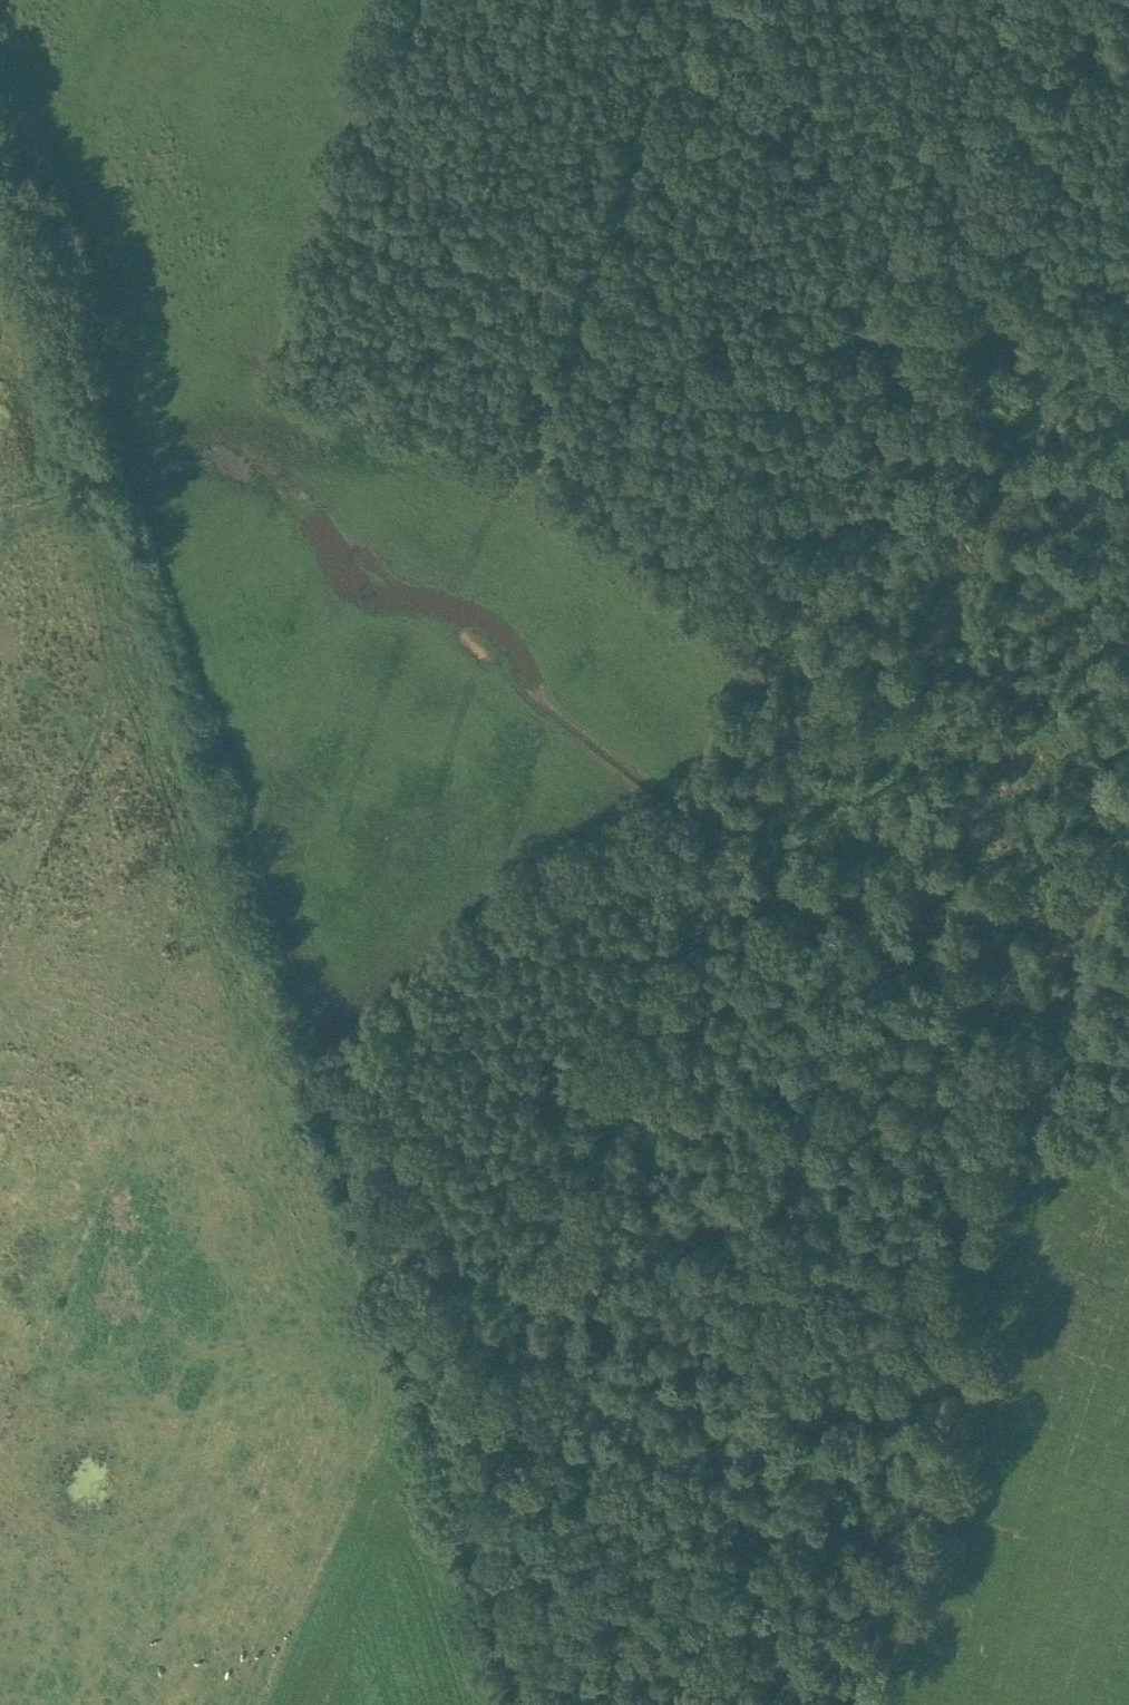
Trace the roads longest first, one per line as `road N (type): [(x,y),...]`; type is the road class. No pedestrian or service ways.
road 1 (track): [(847,1704),(1128,787)]
road 2 (track): [(292,1006),(519,1704)]

